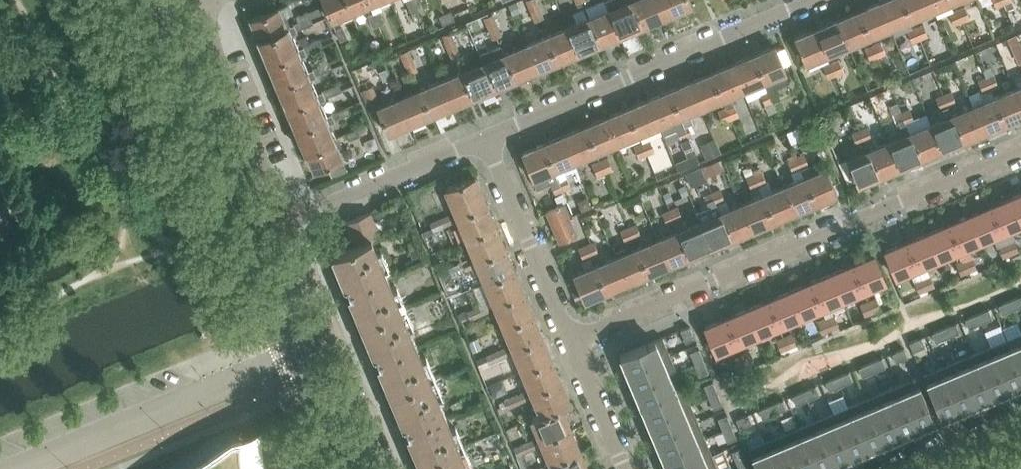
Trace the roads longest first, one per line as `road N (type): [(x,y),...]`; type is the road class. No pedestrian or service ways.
road 1 (residential): [(573,340),(1020,149)]
road 2 (residential): [(812,0),(485,139)]
road 3 (secondary): [(300,353),(171,48)]
road 4 (unclassified): [(300,353),(19,468)]
road 5 (residential): [(385,468),(284,221)]
road 6 (residential): [(284,221),(192,6)]
road 7 (residential): [(573,340),(485,139)]
road 8 (residential): [(284,221),(485,139)]
road 9 (residential): [(626,468),(573,340)]
road 10 (residential): [(898,468),(1020,418)]
road 11 (secondary): [(349,468),(300,353)]

